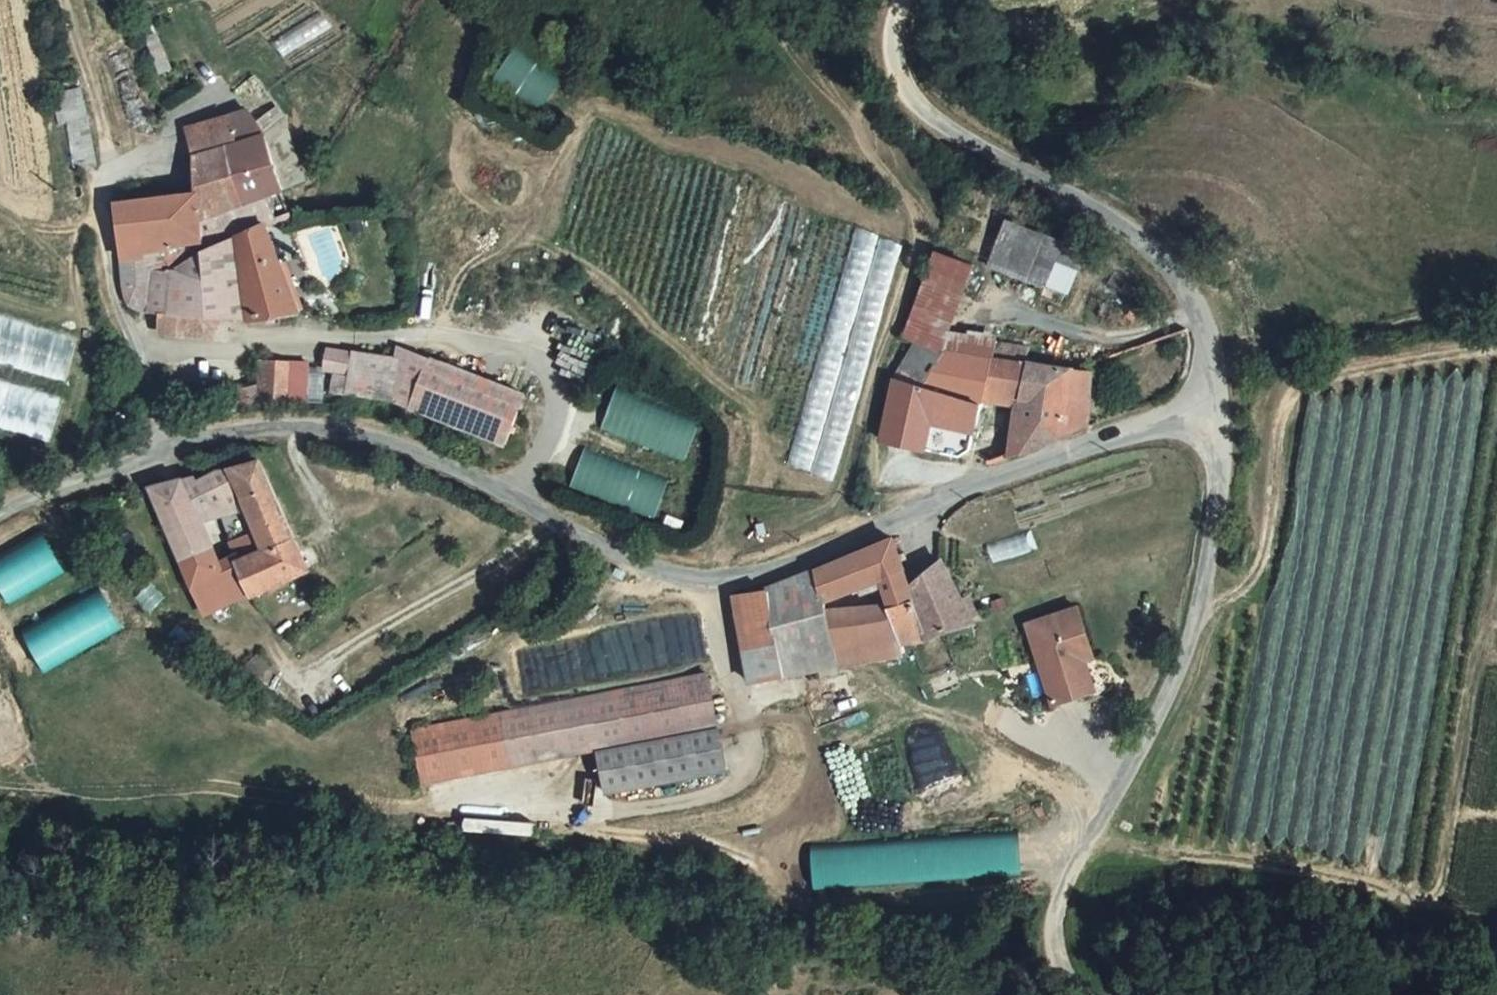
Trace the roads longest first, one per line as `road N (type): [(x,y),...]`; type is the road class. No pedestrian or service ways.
road 1 (unclassified): [(1211,402),(930,502),(782,567),(711,583),(656,569),(436,461),(376,440),(289,426),(211,436),(0,513)]
road 2 (unclassified): [(1085,994),(1058,958),(1061,889),(1153,731),(1201,604),(1220,469),(1211,402)]
road 3 (track): [(1496,659),(1478,661),(1437,887),(1420,900),(1369,882),(1088,840)]
road 4 (unclassified): [(1211,402),(1202,317),(1188,281),(1148,240),(922,114),(898,73),(892,32),(904,0)]
road 5 (track): [(711,583),(750,758),(732,786),(619,811),(454,794)]
road 6 (track): [(1201,604),(1229,600),(1264,563),(1279,417),(1297,386),(1335,367),(1496,345)]
road 7 (track): [(1202,317),(1125,338),(1085,335),(997,304)]
road 8 (track): [(113,175),(66,0)]

